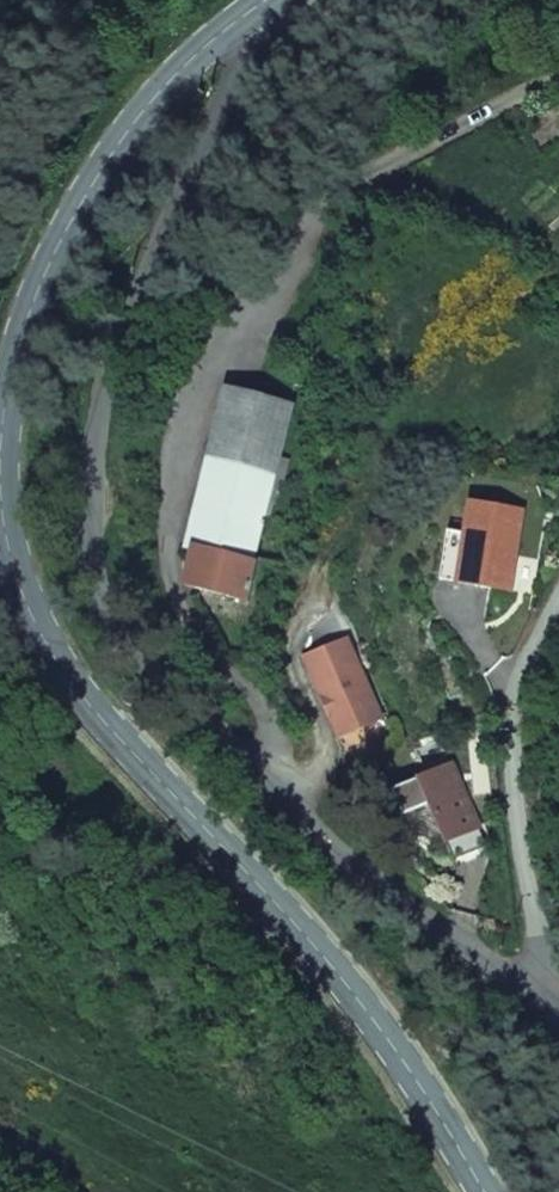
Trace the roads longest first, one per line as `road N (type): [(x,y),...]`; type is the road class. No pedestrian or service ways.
road 1 (secondary): [(264,0),(132,115),(61,243),(18,352),(0,435),(3,518),(29,612),(76,692),(388,1028),(477,1191)]
road 2 (residential): [(558,1045),(324,841),(128,638),(93,552),(108,374),(166,216),(267,0)]

